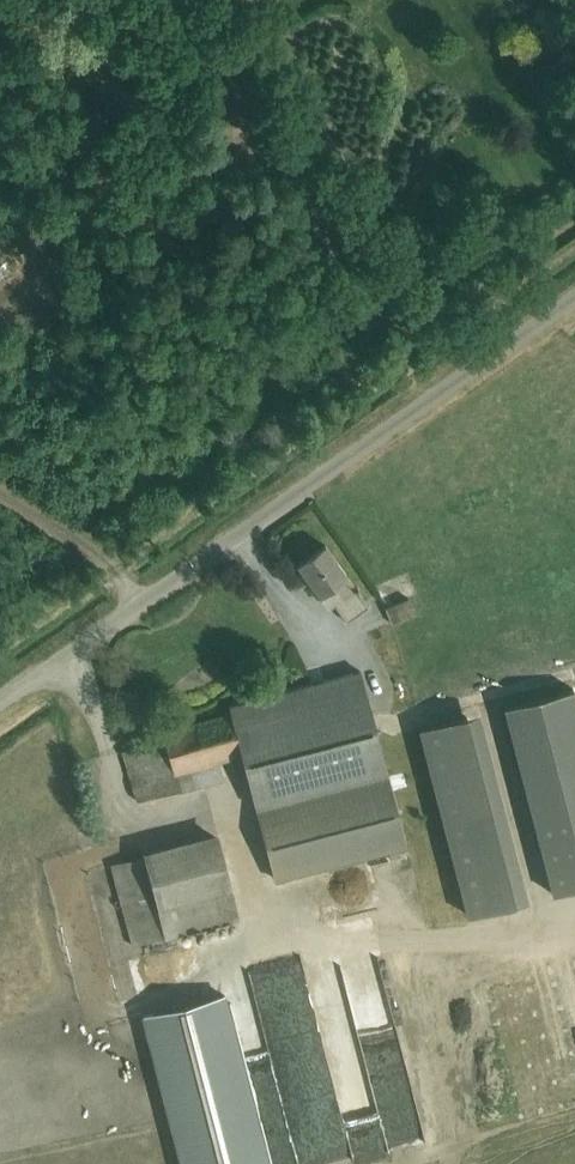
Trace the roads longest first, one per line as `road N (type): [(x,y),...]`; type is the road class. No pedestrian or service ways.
road 1 (unclassified): [(0,703),(574,299)]

